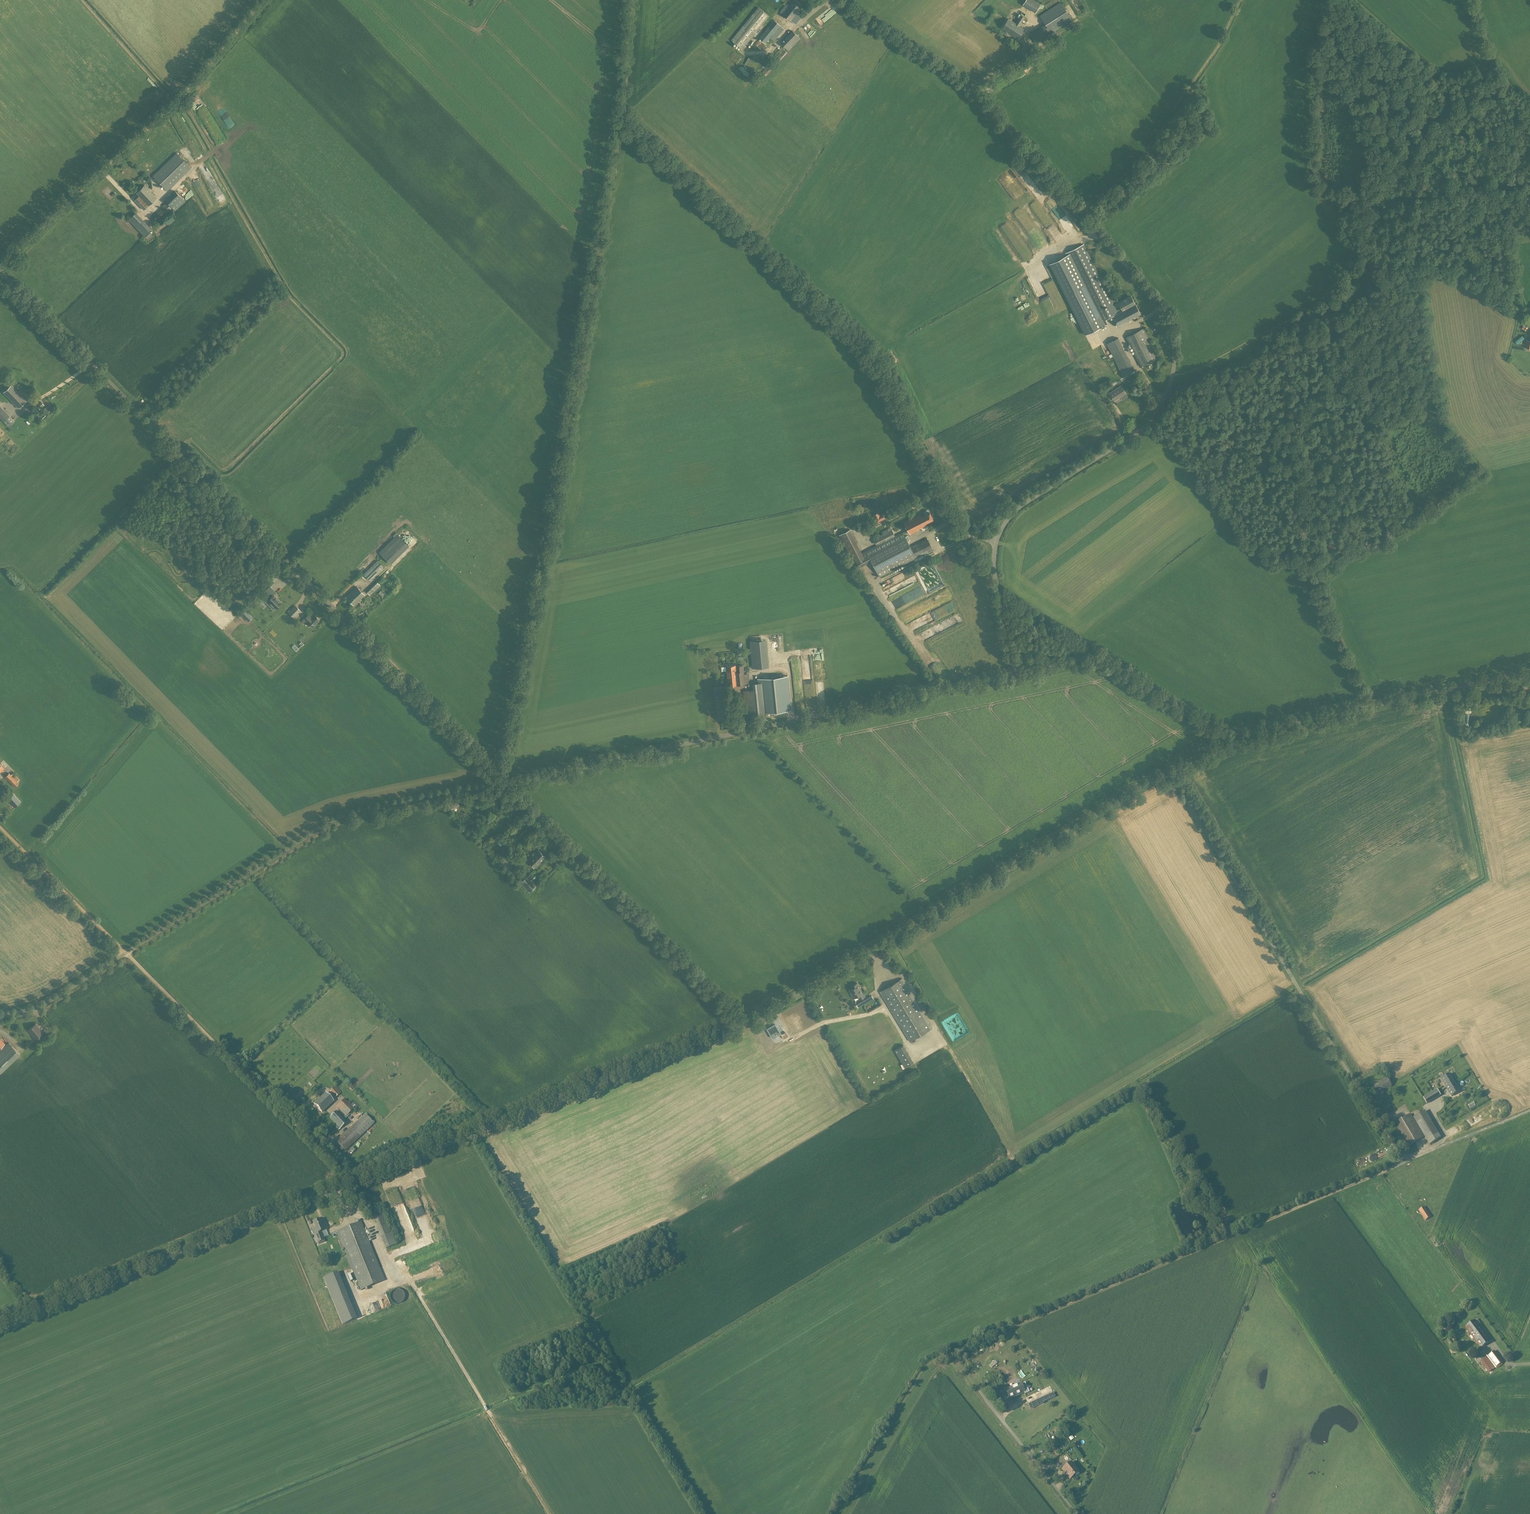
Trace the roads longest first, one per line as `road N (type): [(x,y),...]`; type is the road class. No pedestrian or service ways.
road 1 (unclassified): [(1016,674),(994,567),(1001,529),(1022,505),(1152,418),(1172,375),(1174,340),(1146,282),(978,92),(839,0)]
road 2 (unclassified): [(0,1324),(744,1025)]
road 3 (unclassified): [(505,782),(0,271)]
road 4 (track): [(834,1513),(927,1364),(1403,1164)]
road 5 (track): [(505,782),(619,120)]
road 6 (track): [(619,120),(875,359),(948,508),(965,531),(996,542)]
road 7 (unclassified): [(0,1016),(46,1004),(340,811),(505,782)]
road 8 (unclassified): [(505,782),(1016,674)]
road 9 (track): [(353,1182),(0,824)]
road 10 (unclassified): [(744,1025),(1168,770)]
road 11 (unclassified): [(1403,1164),(1168,770)]
road 12 (unclassified): [(744,1025),(505,782)]
road 13 (unclassified): [(1229,737),(1529,672)]
road 14 (unclassified): [(1016,674),(1099,657),(1229,737)]
road 15 (track): [(109,165),(265,0)]
road 16 (unclassified): [(1078,1513),(954,1355)]
road 17 (unclassified): [(0,268),(109,165)]
road 18 (track): [(619,120),(631,0)]

